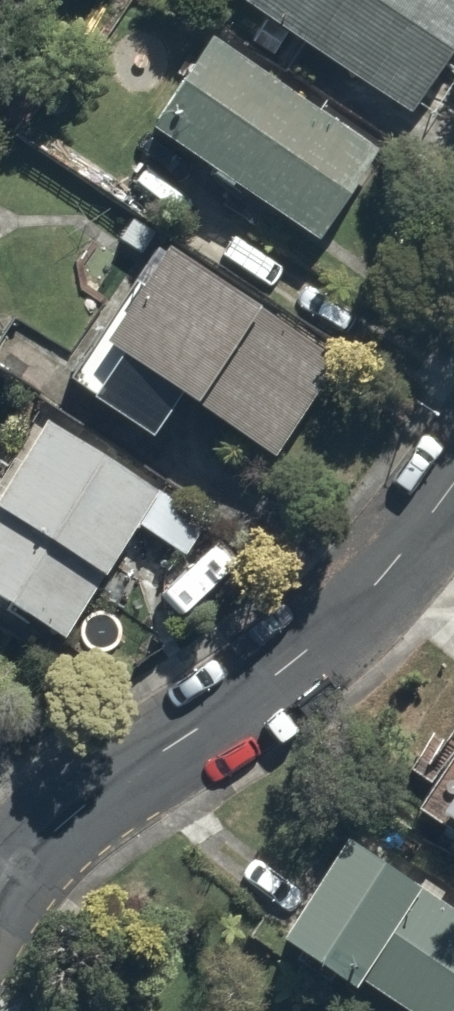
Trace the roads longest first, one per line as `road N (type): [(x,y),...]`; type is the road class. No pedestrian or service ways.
road 1 (residential): [(0,896),(70,820),(286,671),(338,625),(453,481)]

